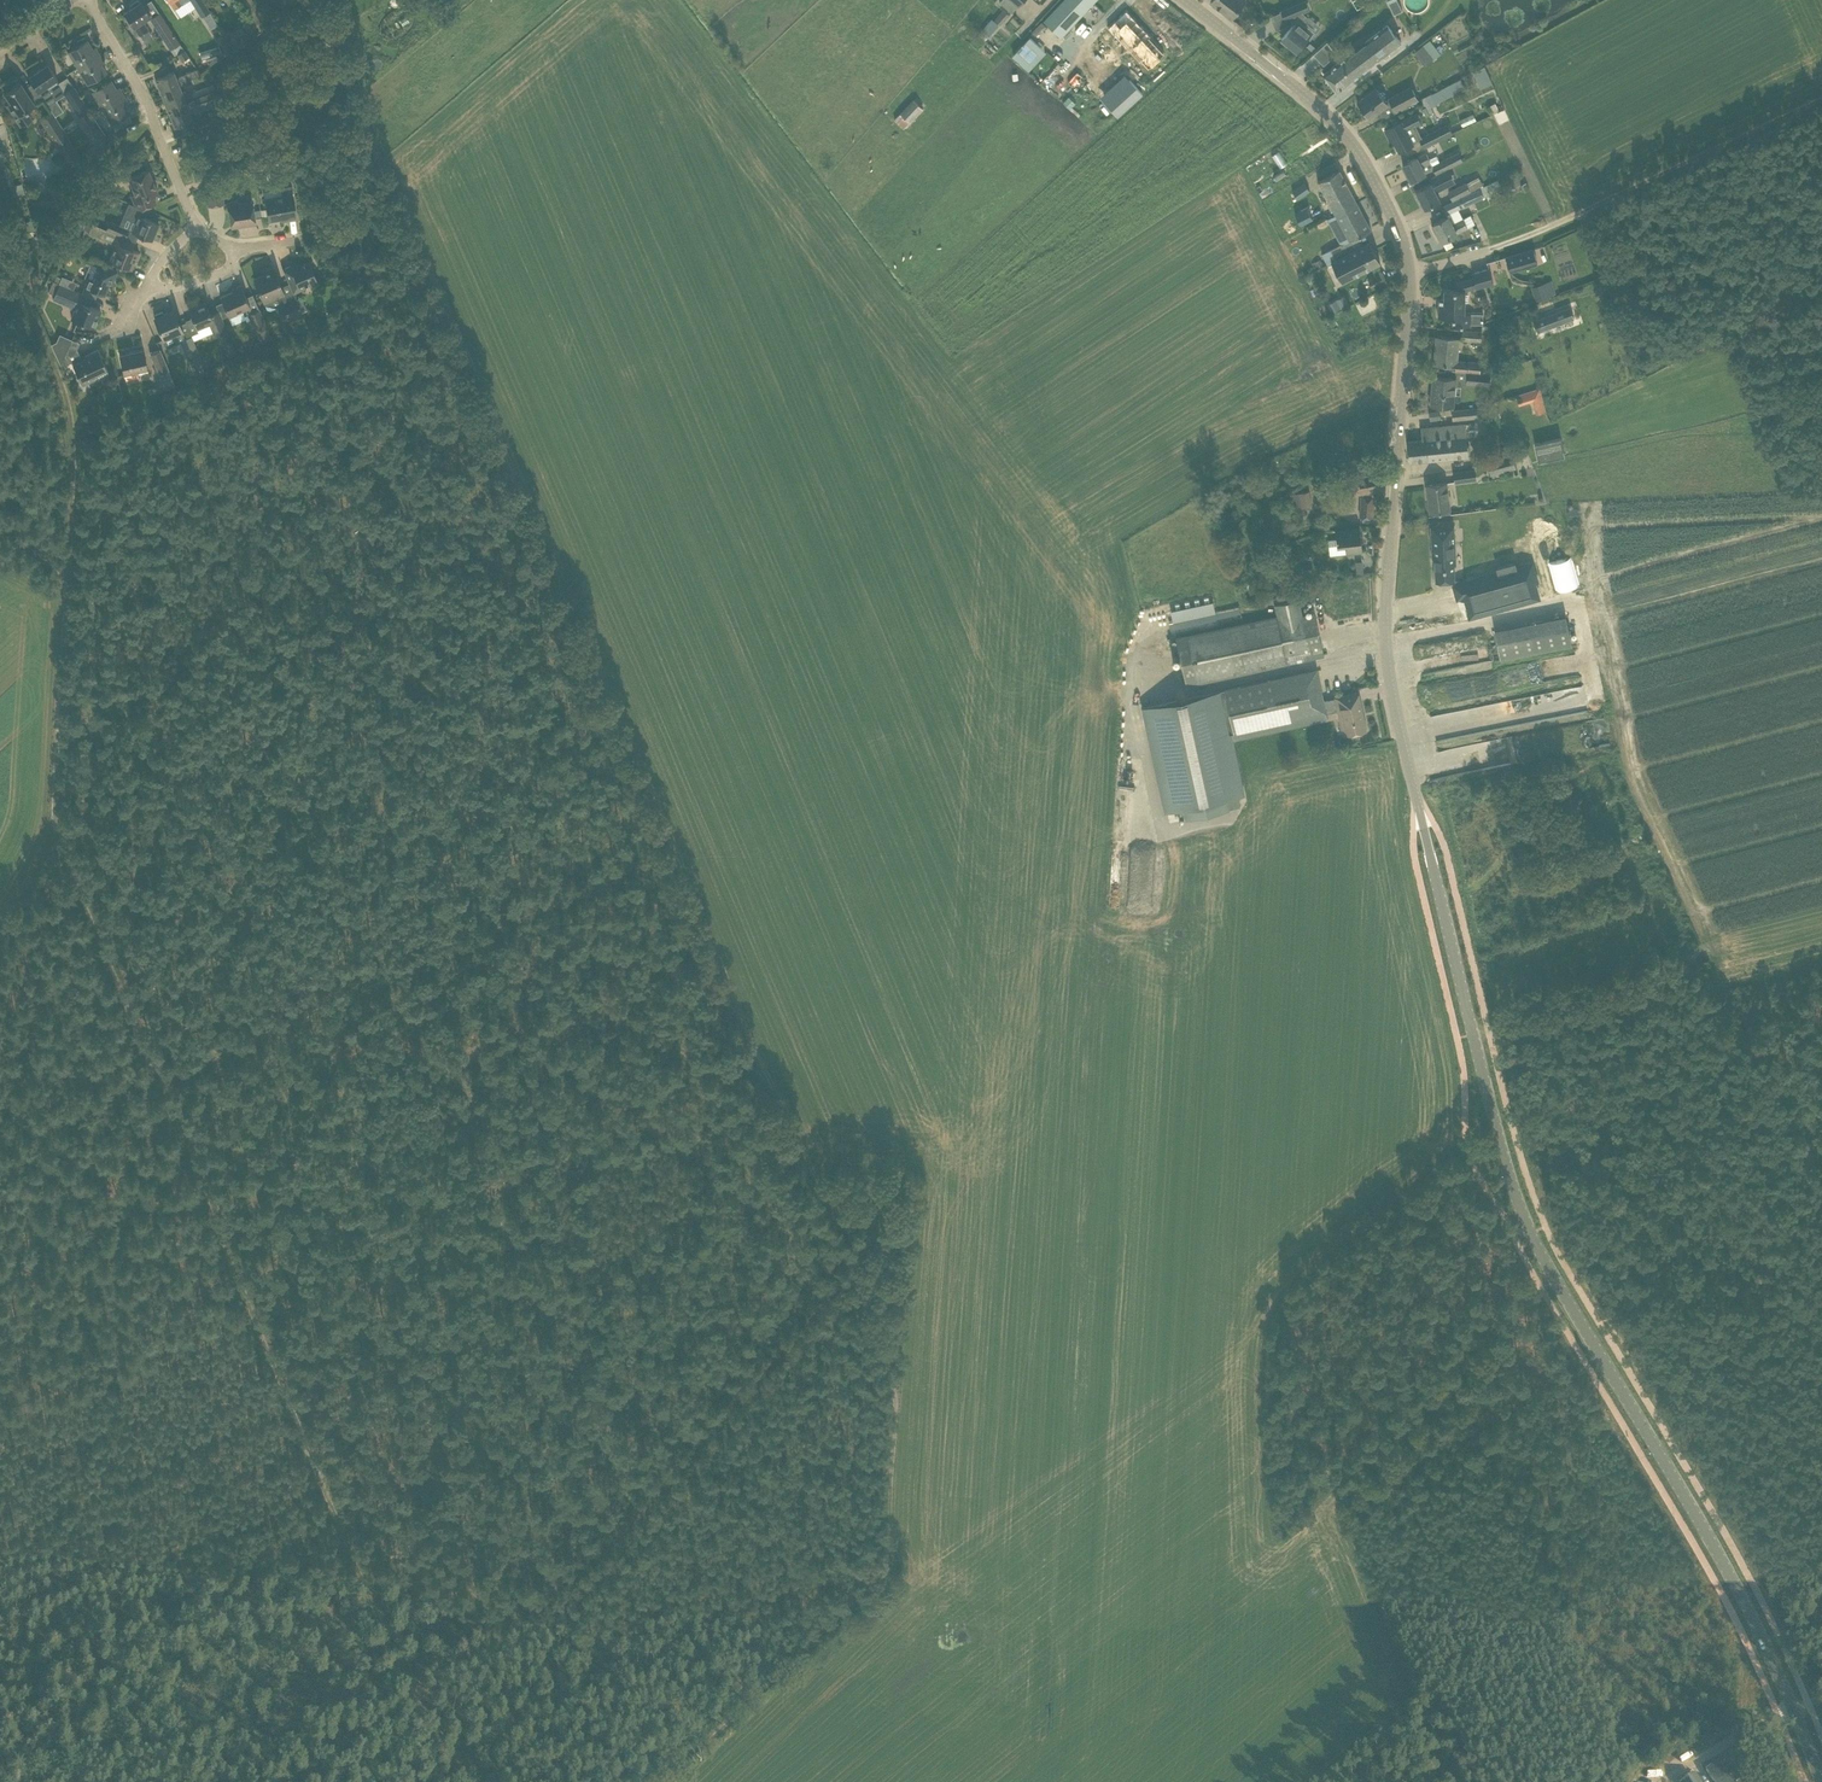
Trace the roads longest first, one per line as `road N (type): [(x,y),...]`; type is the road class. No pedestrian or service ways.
road 1 (tertiary): [(1792,1706),(1532,1236),(1502,1150),(1388,668),(1410,270),(1385,200),(1360,153),(1326,116),(1186,0)]
road 2 (track): [(840,1278),(847,1254),(310,0)]
road 3 (track): [(661,1781),(884,1577),(894,1399),(856,1299),(841,1288)]
road 4 (track): [(1821,97),(1577,213),(1410,270)]
road 5 (track): [(0,259),(72,423),(68,575)]
road 6 (track): [(1532,1236),(1466,1363),(1347,1492)]
road 7 (track): [(52,831),(68,575)]
road 8 (residential): [(195,229),(137,81),(88,0)]
road 9 (track): [(1045,1591),(885,1553)]
road 10 (unclassified): [(1664,1781),(1792,1706)]

